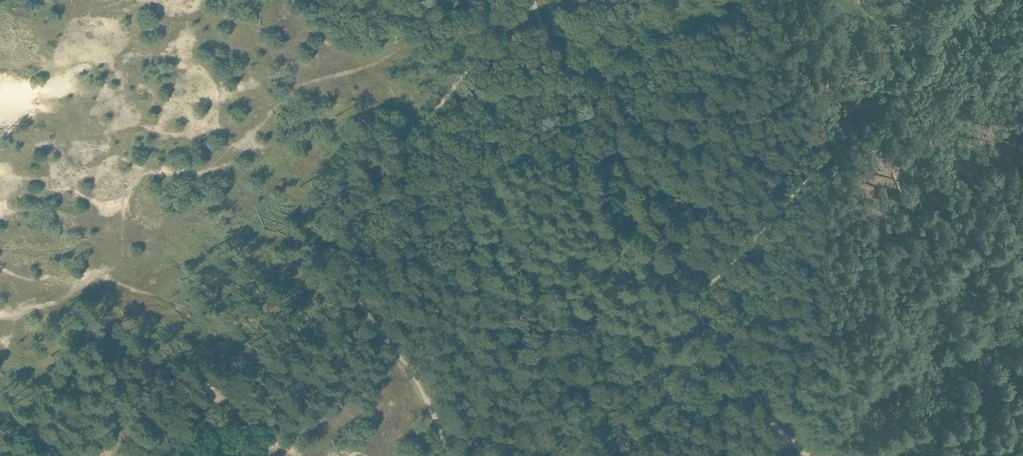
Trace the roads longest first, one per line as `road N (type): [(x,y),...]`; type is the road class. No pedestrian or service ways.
road 1 (track): [(536,7),(693,303),(885,100),(914,117),(983,192),(1022,222)]
road 2 (track): [(450,455),(425,398),(360,304),(348,279),(348,242),(411,137),(489,46),(536,7)]
road 3 (track): [(814,455),(770,421),(693,303)]

